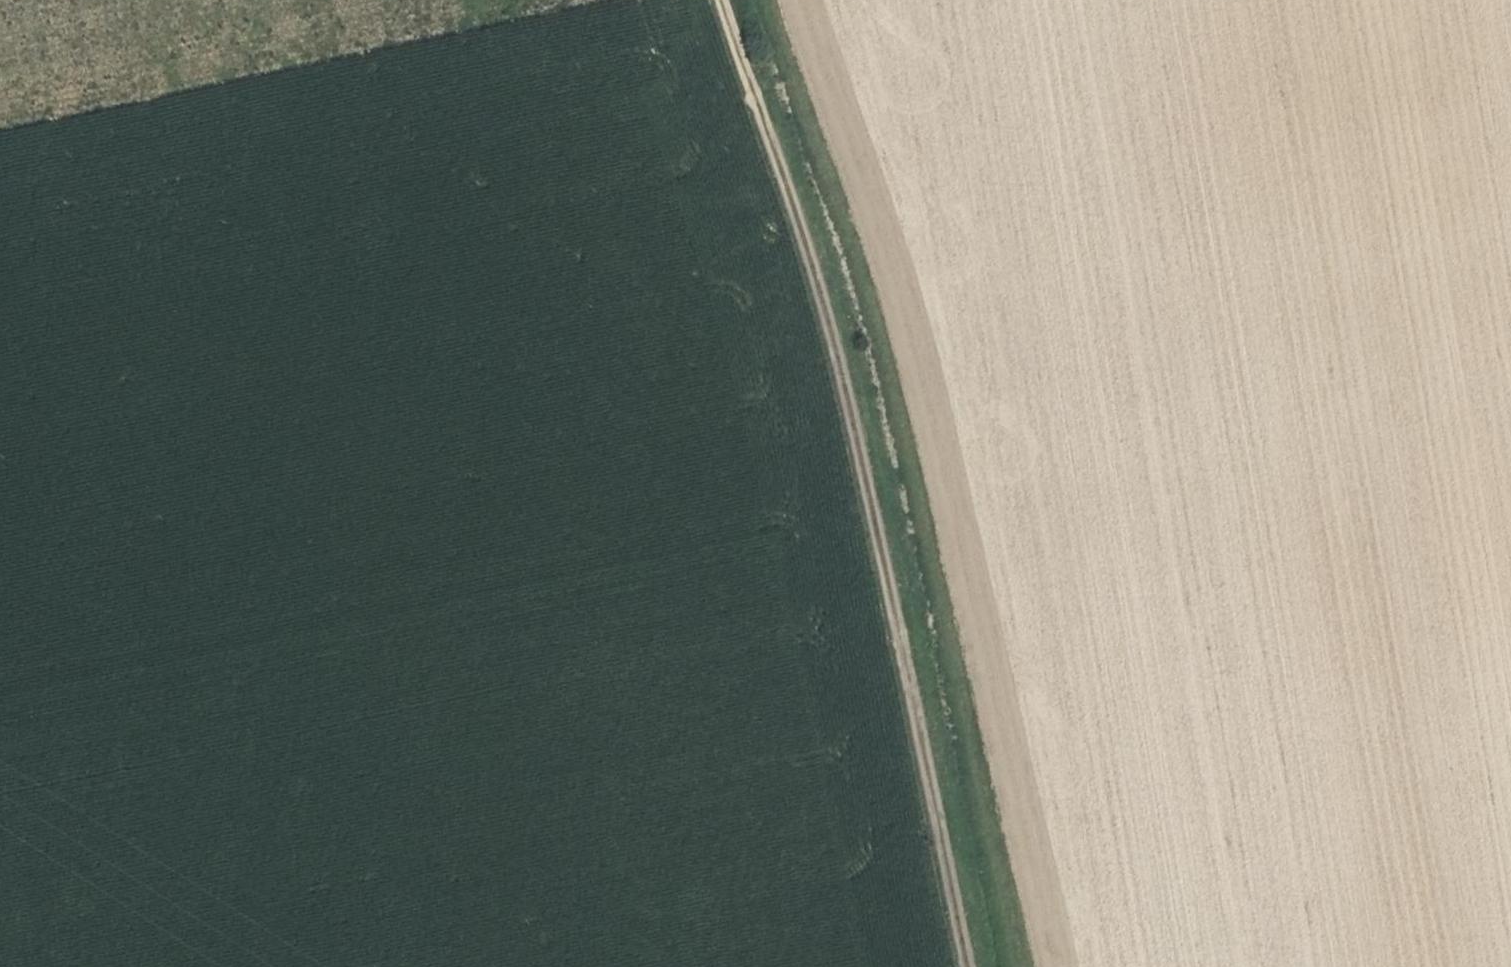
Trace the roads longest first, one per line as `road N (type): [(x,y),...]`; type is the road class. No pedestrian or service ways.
road 1 (track): [(721,0),(818,287),(966,966)]

